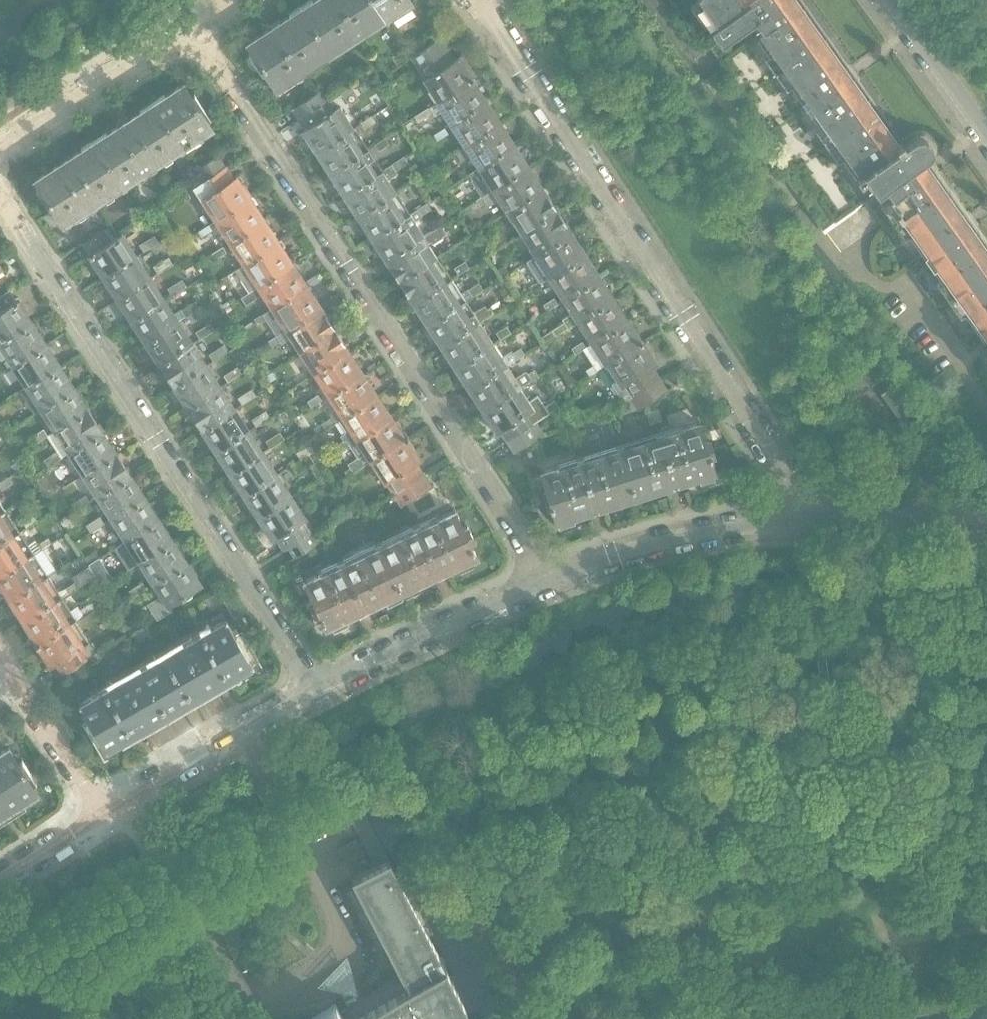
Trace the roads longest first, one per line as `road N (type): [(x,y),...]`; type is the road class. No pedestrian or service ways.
road 1 (residential): [(194,24),(504,507),(541,580)]
road 2 (residential): [(479,0),(779,462),(798,515)]
road 3 (residential): [(318,690),(0,196)]
road 4 (residential): [(798,515),(661,541),(541,580)]
road 5 (residential): [(541,580),(318,690)]
road 6 (residential): [(318,690),(105,813)]
road 7 (residential): [(0,151),(194,24)]
road 8 (residential): [(0,648),(105,813)]
road 9 (residential): [(986,520),(798,515)]
road 10 (residential): [(896,0),(986,128)]
road 11 (residential): [(105,813),(0,881)]

